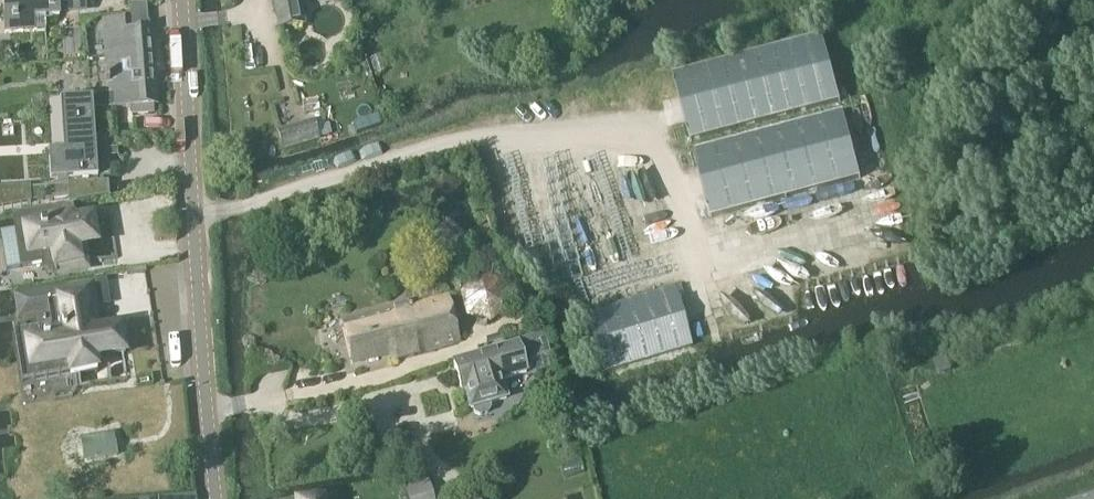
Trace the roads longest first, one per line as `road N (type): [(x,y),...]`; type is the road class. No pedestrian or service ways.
road 1 (tertiary): [(215,498),(183,0)]

